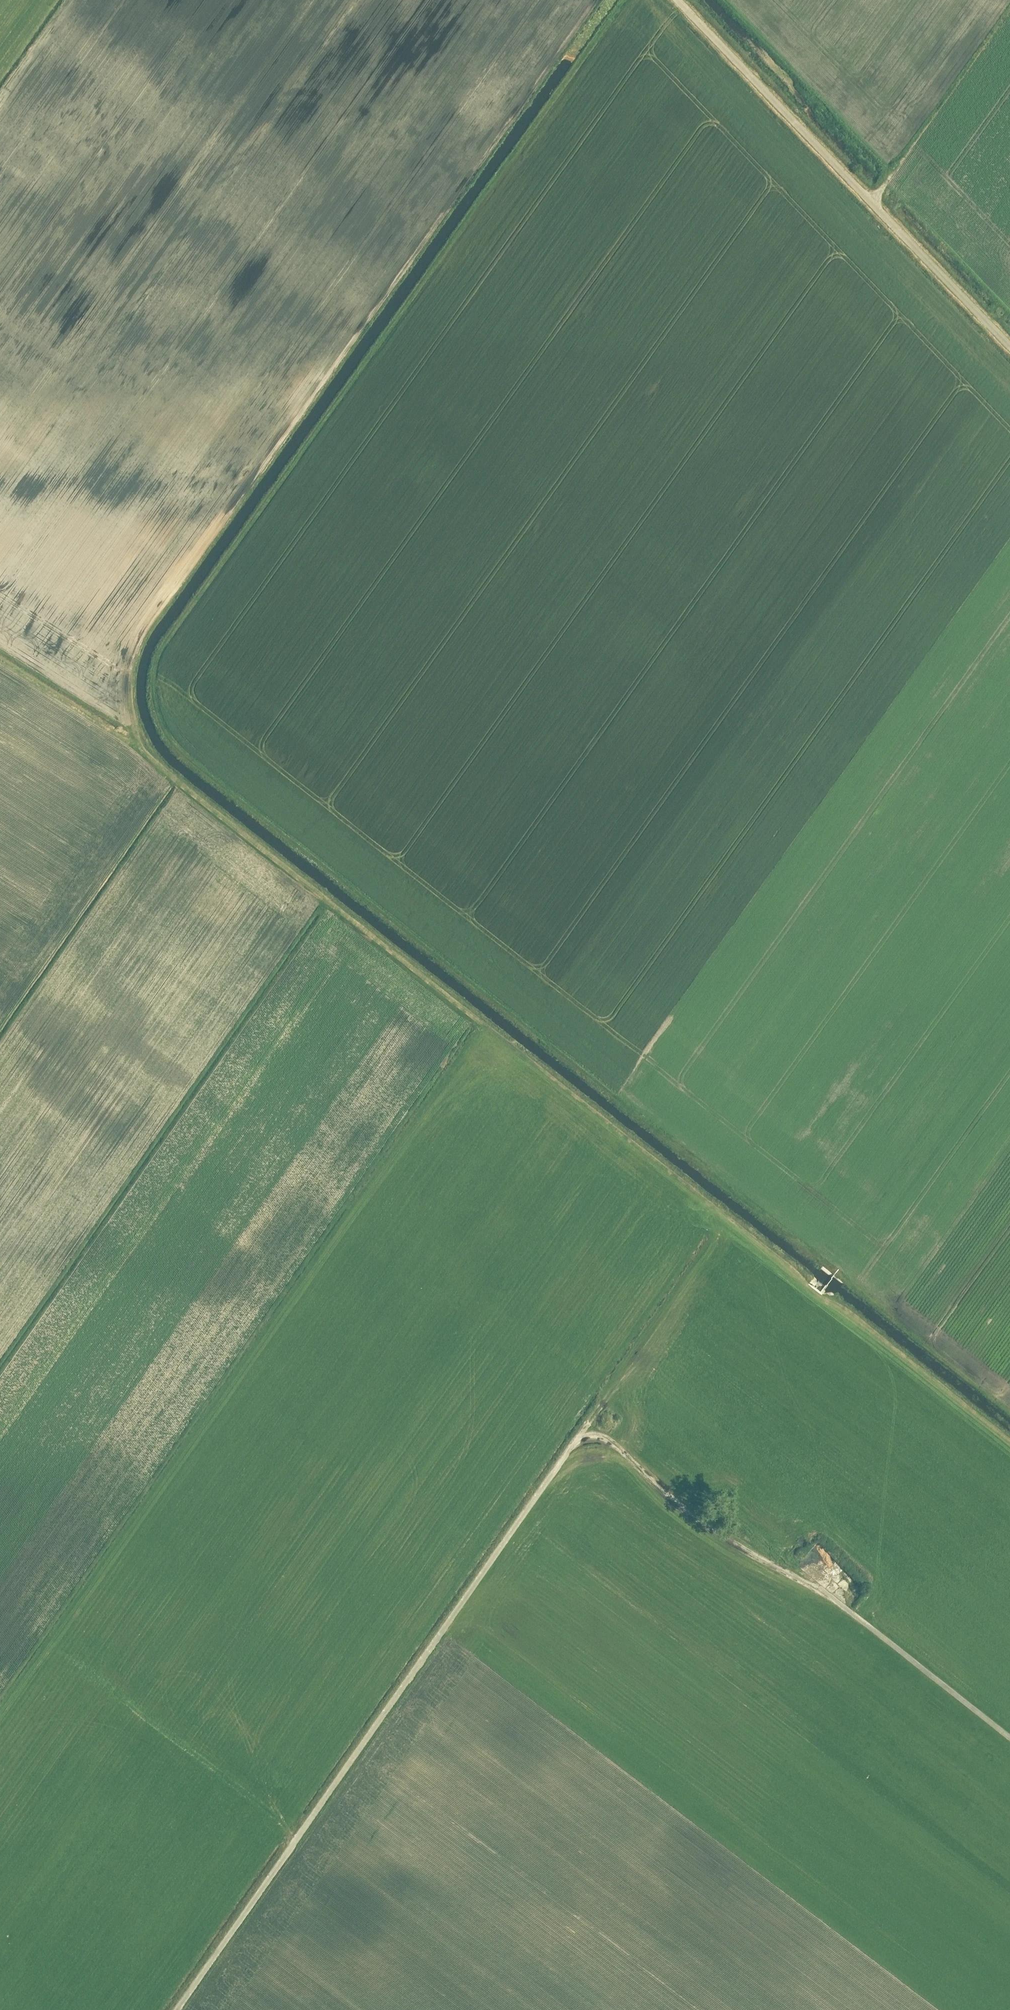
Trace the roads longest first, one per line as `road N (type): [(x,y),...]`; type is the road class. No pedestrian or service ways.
road 1 (track): [(600,0),(146,640),(135,676),(141,732),(168,772),(789,1266),(812,1294),(1009,1439)]
road 2 (track): [(1009,1737),(744,1526),(702,1515),(632,1457),(587,1437),(572,1447),(175,2009)]
road 3 (unclassified): [(1009,341),(677,0)]

